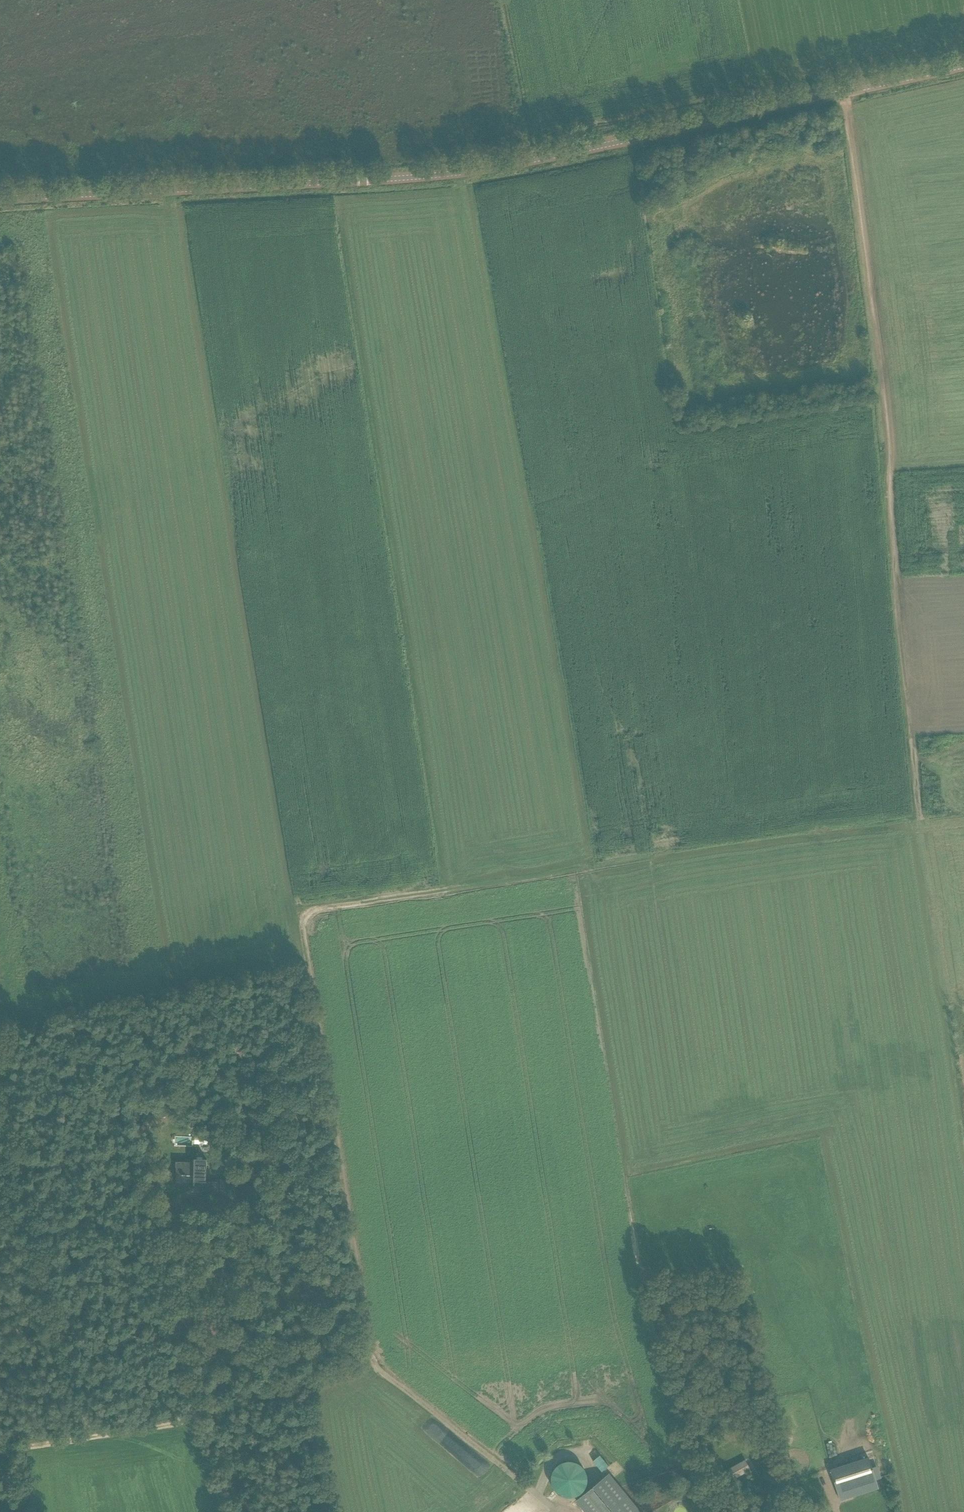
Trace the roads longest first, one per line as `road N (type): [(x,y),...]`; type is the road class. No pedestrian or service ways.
road 1 (unclassified): [(0,195),(510,162),(963,62)]
road 2 (track): [(0,1081),(43,1324)]
road 3 (unclassified): [(0,1454),(193,1418)]

